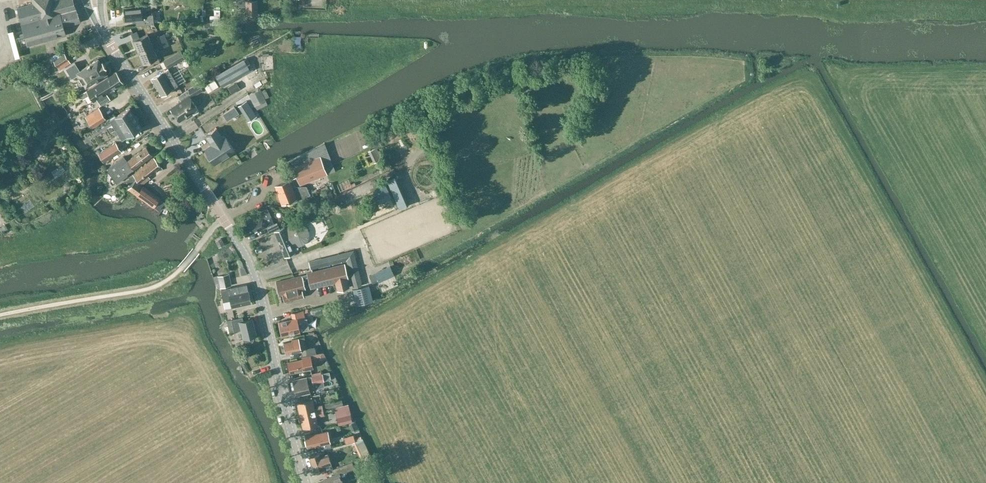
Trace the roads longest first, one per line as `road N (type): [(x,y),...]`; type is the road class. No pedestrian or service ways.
road 1 (tertiary): [(306,482),(260,286),(105,34),(95,0)]

